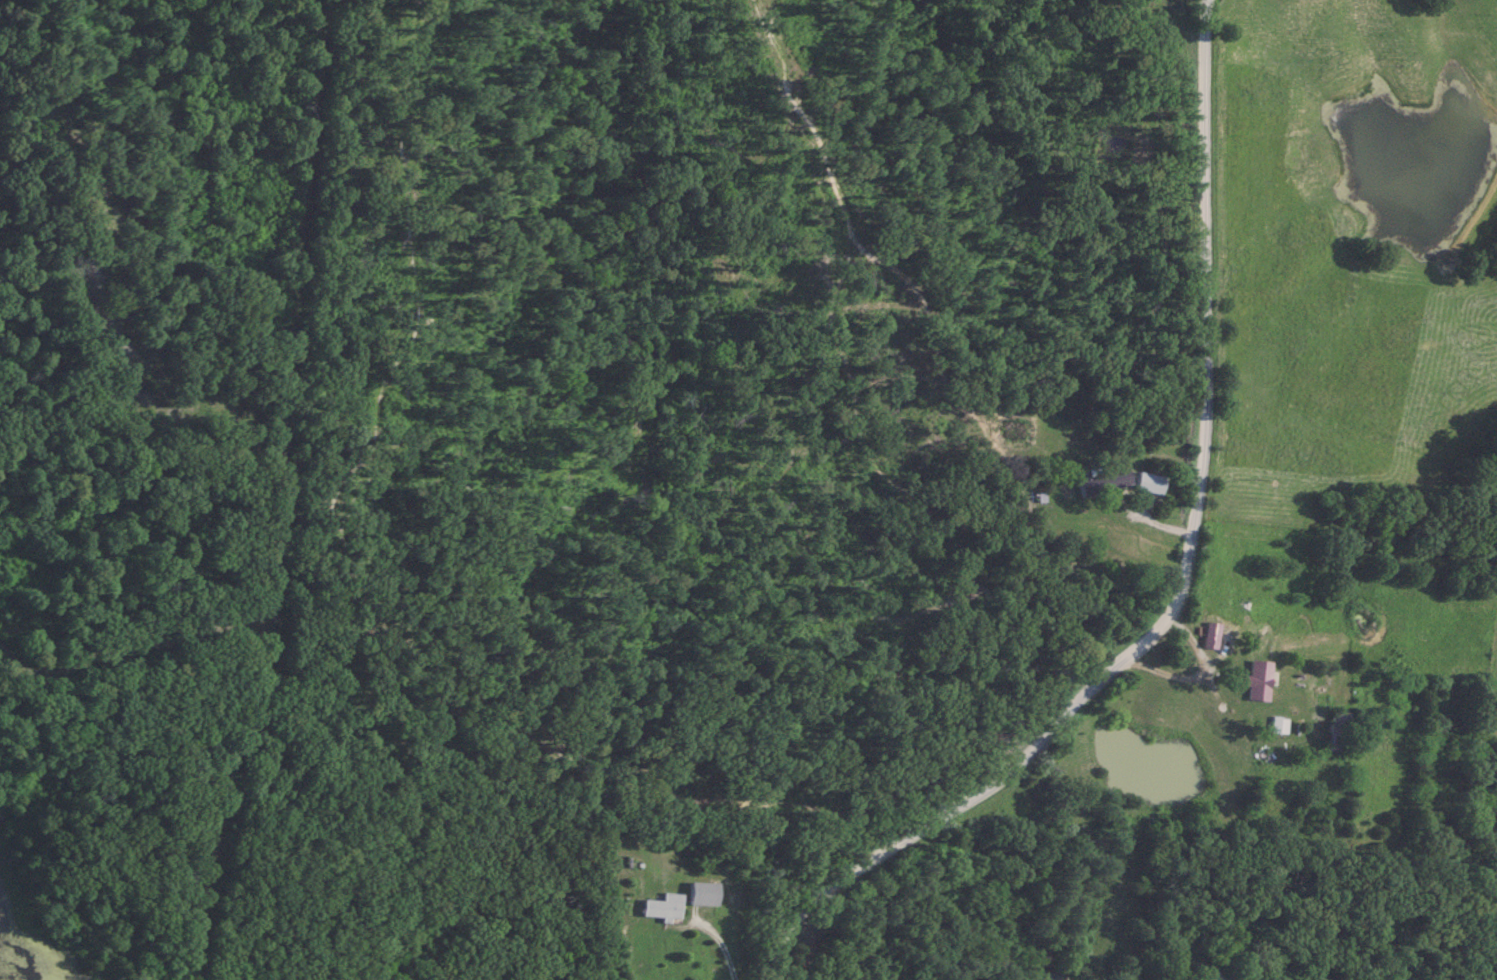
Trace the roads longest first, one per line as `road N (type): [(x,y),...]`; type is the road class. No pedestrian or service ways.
road 1 (residential): [(782,979),(822,907),(918,832),(1012,782),(1180,601),(1199,471),(1209,0)]

